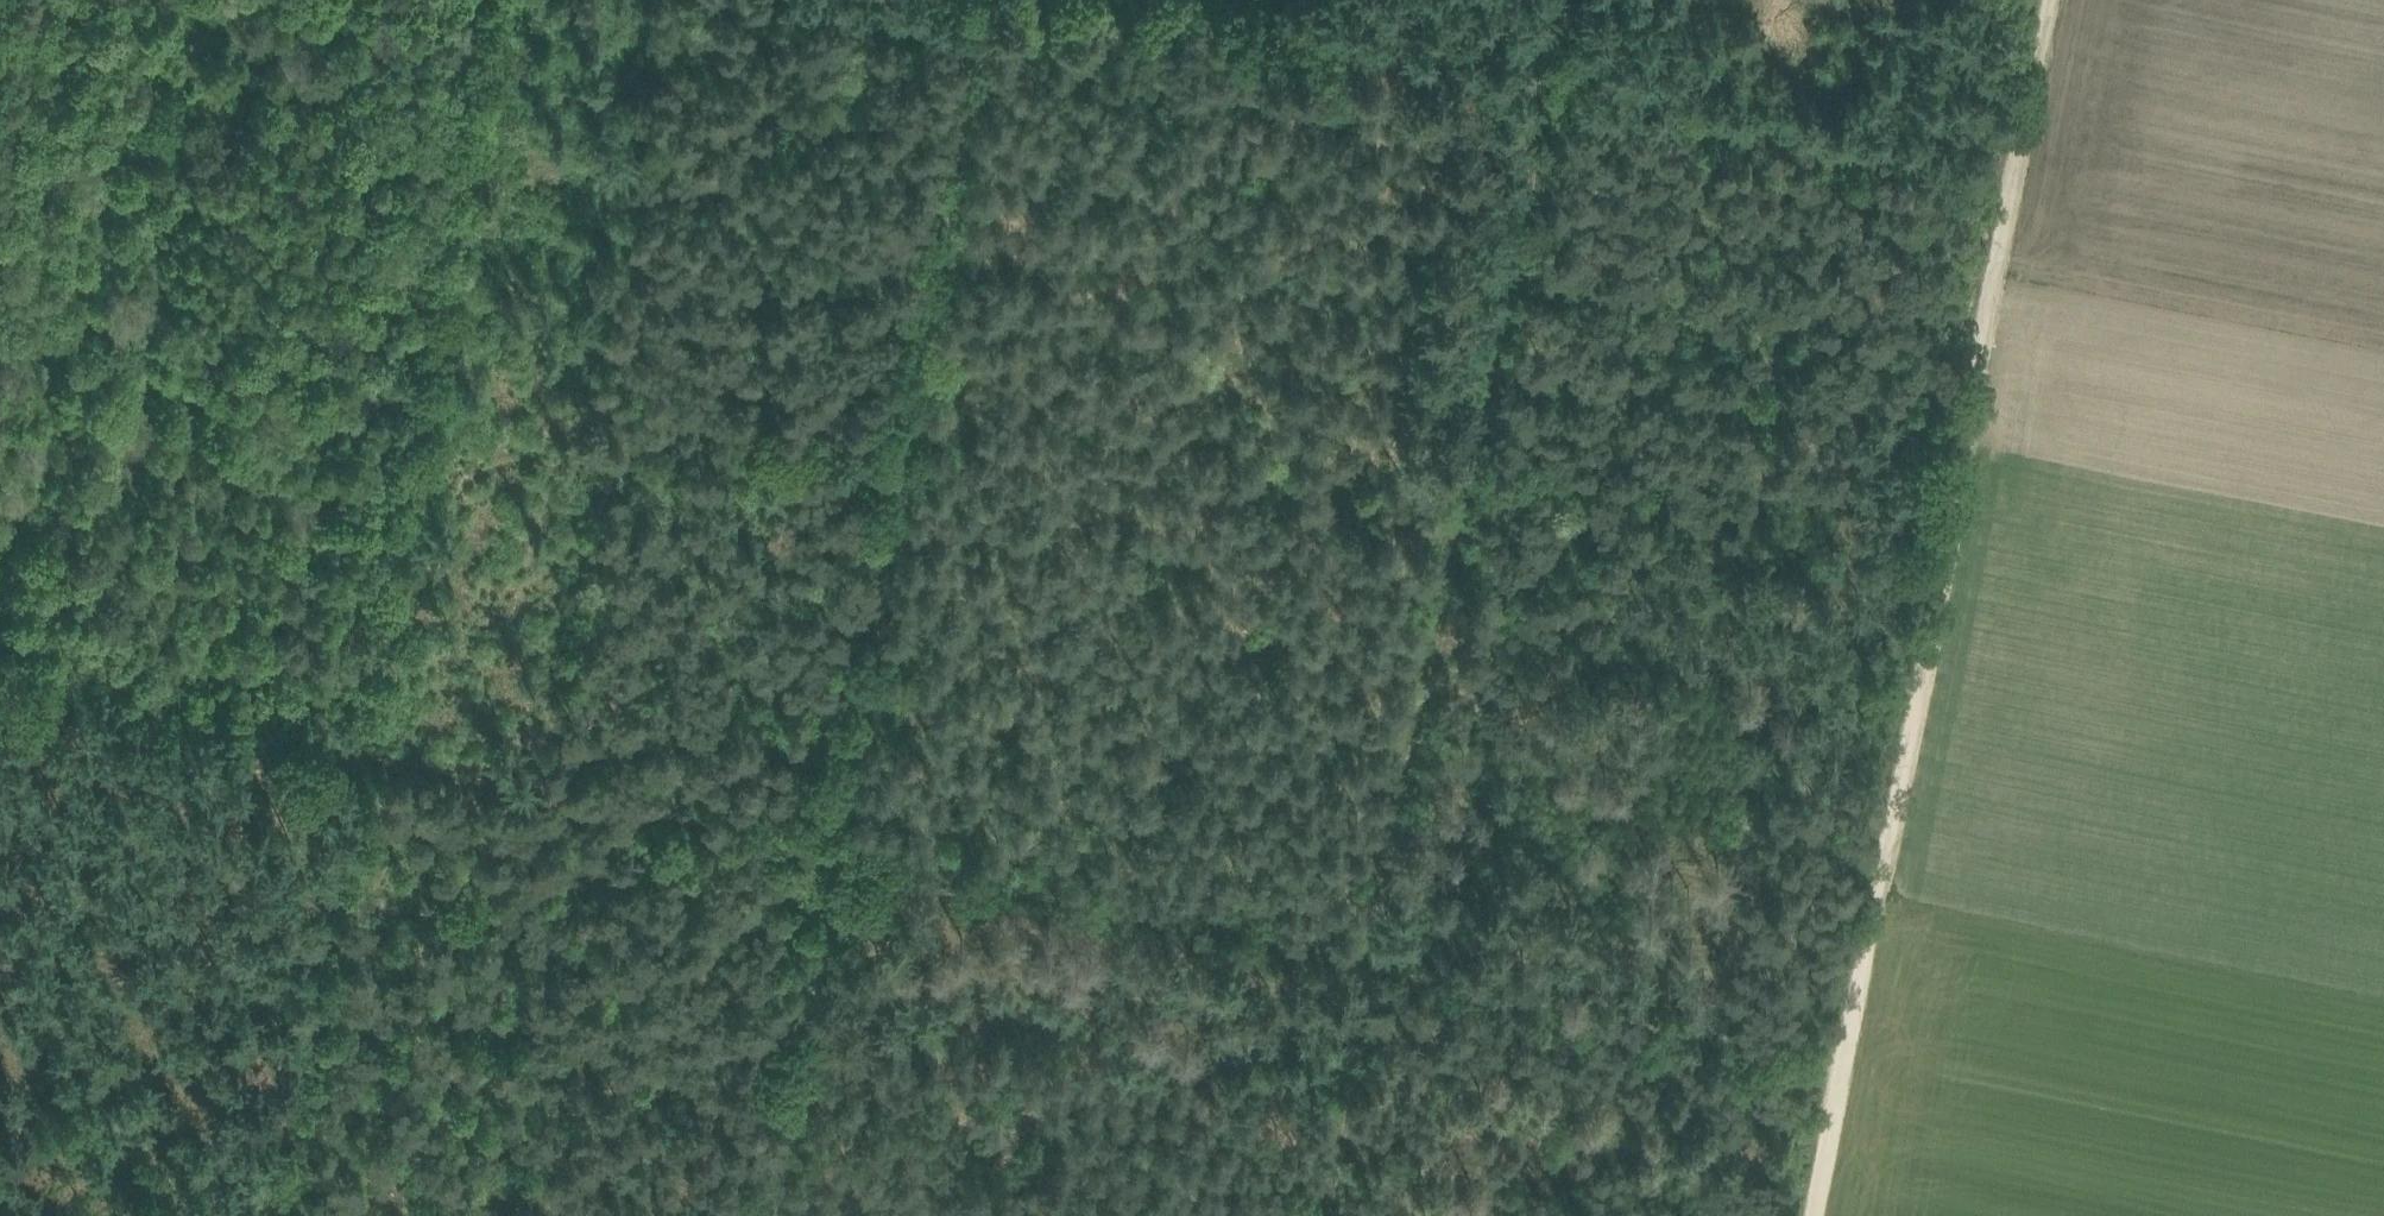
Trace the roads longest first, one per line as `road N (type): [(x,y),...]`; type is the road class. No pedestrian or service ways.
road 1 (track): [(1804,1215),(2039,0)]

